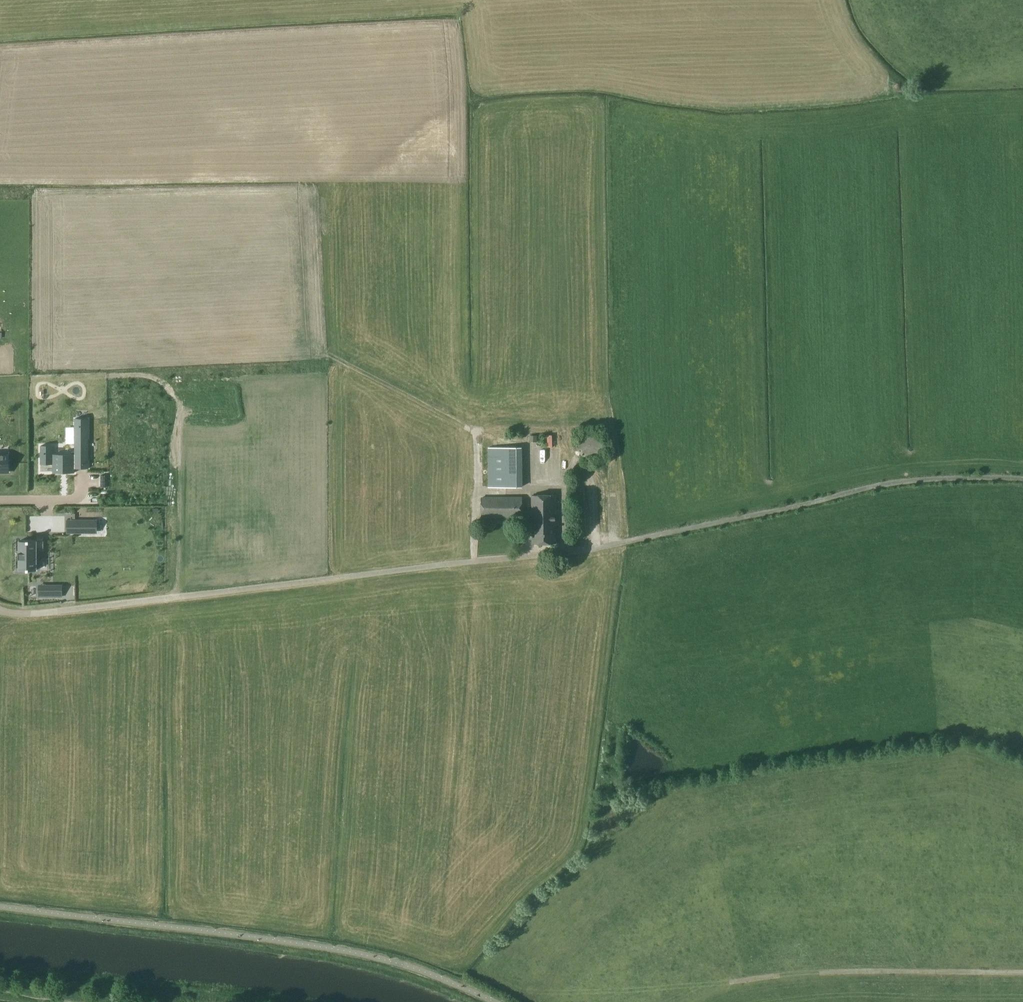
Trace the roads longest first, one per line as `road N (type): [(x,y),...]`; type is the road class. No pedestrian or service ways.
road 1 (unclassified): [(0,611),(573,554),(863,488),(1022,479)]

